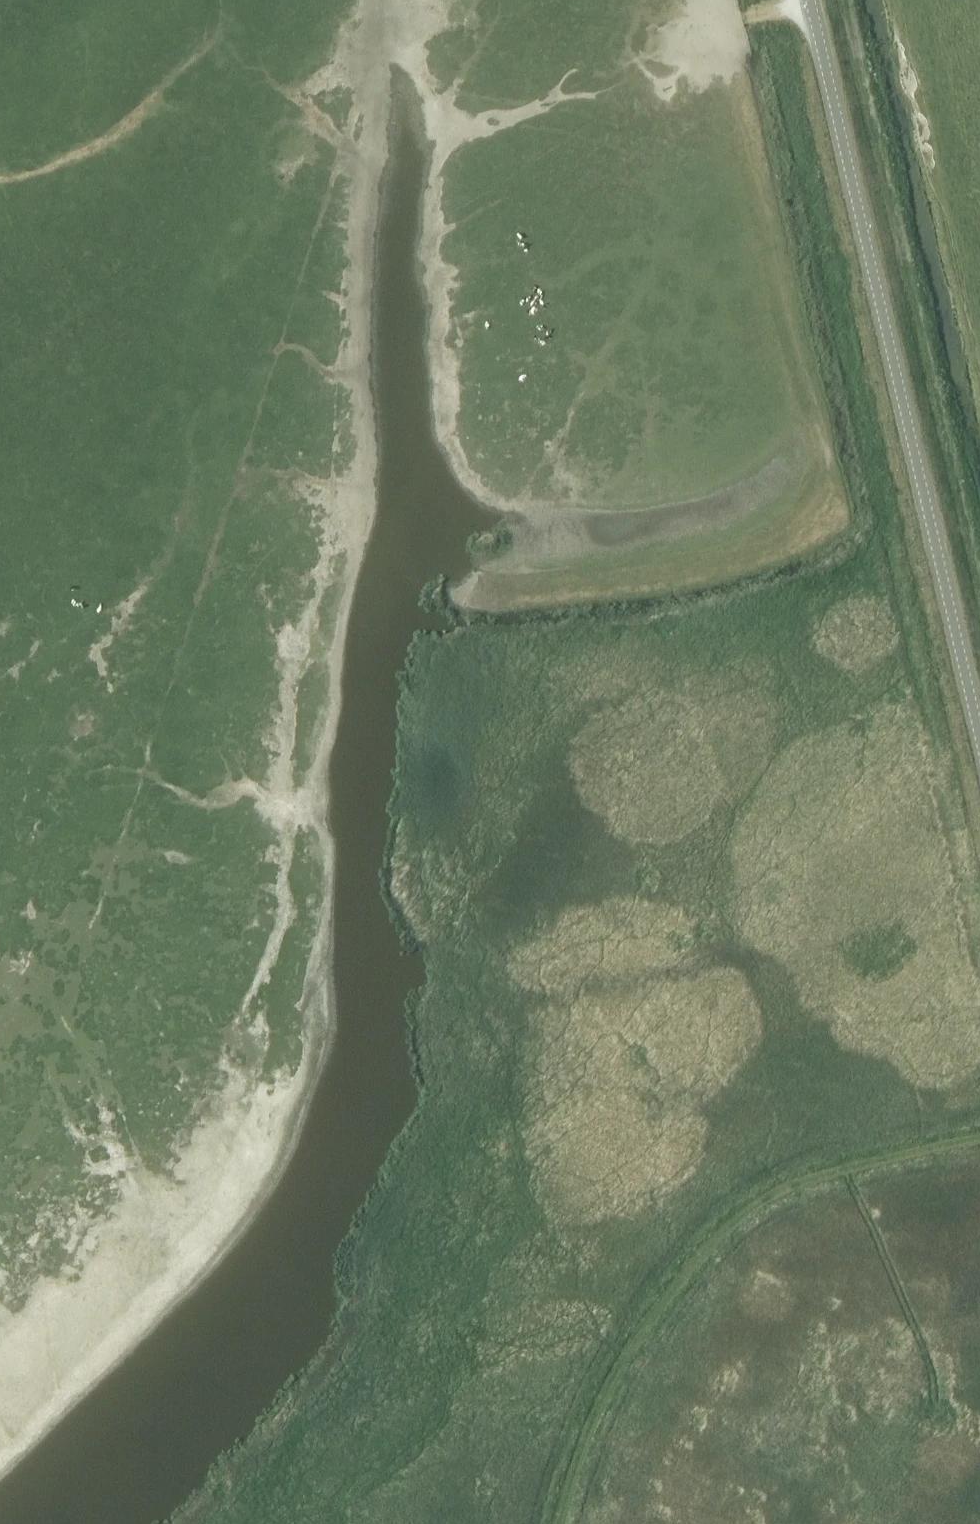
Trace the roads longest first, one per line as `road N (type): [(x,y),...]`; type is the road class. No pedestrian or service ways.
road 1 (unclassified): [(979,740),(803,0)]
road 2 (track): [(979,1137),(785,1189),(727,1227),(630,1354),(594,1418),(559,1523)]

